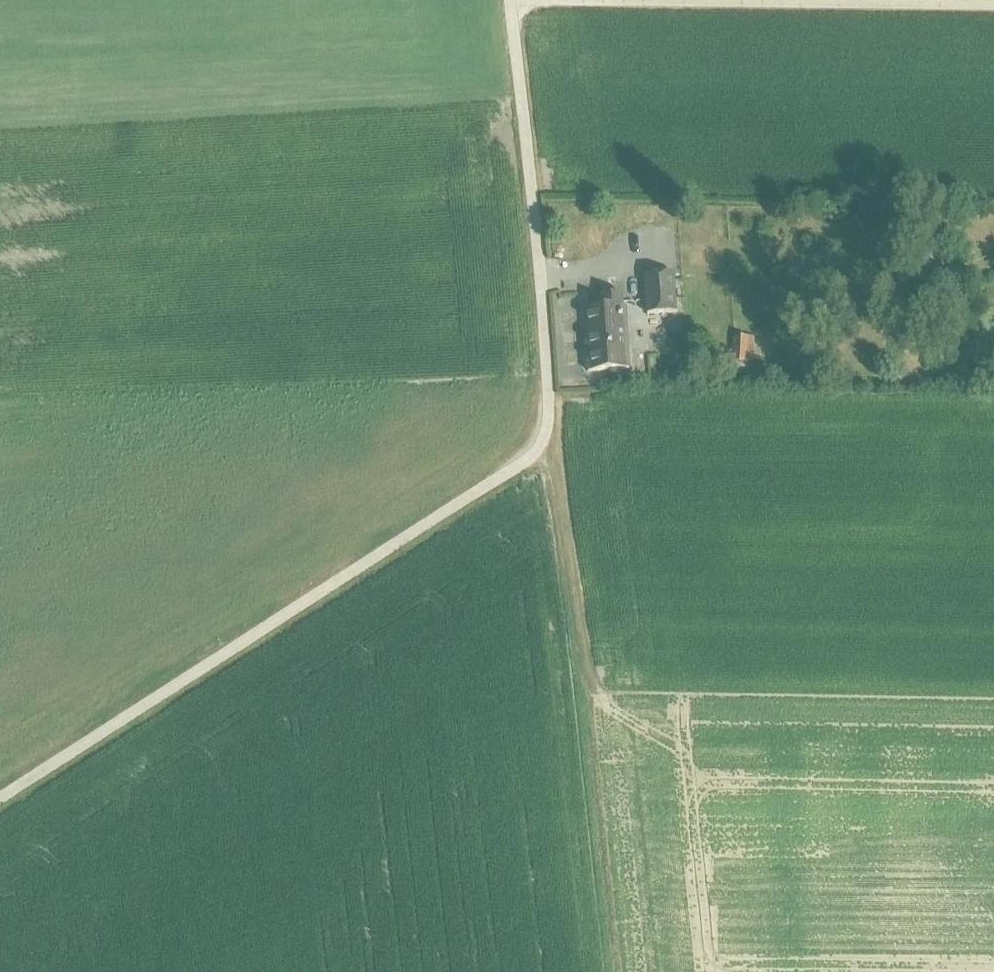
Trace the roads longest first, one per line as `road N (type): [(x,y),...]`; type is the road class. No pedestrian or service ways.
road 1 (unclassified): [(0,798),(539,448),(549,383),(510,0)]
road 2 (unclassified): [(558,0),(993,5)]
road 3 (track): [(532,456),(559,492),(595,693)]

